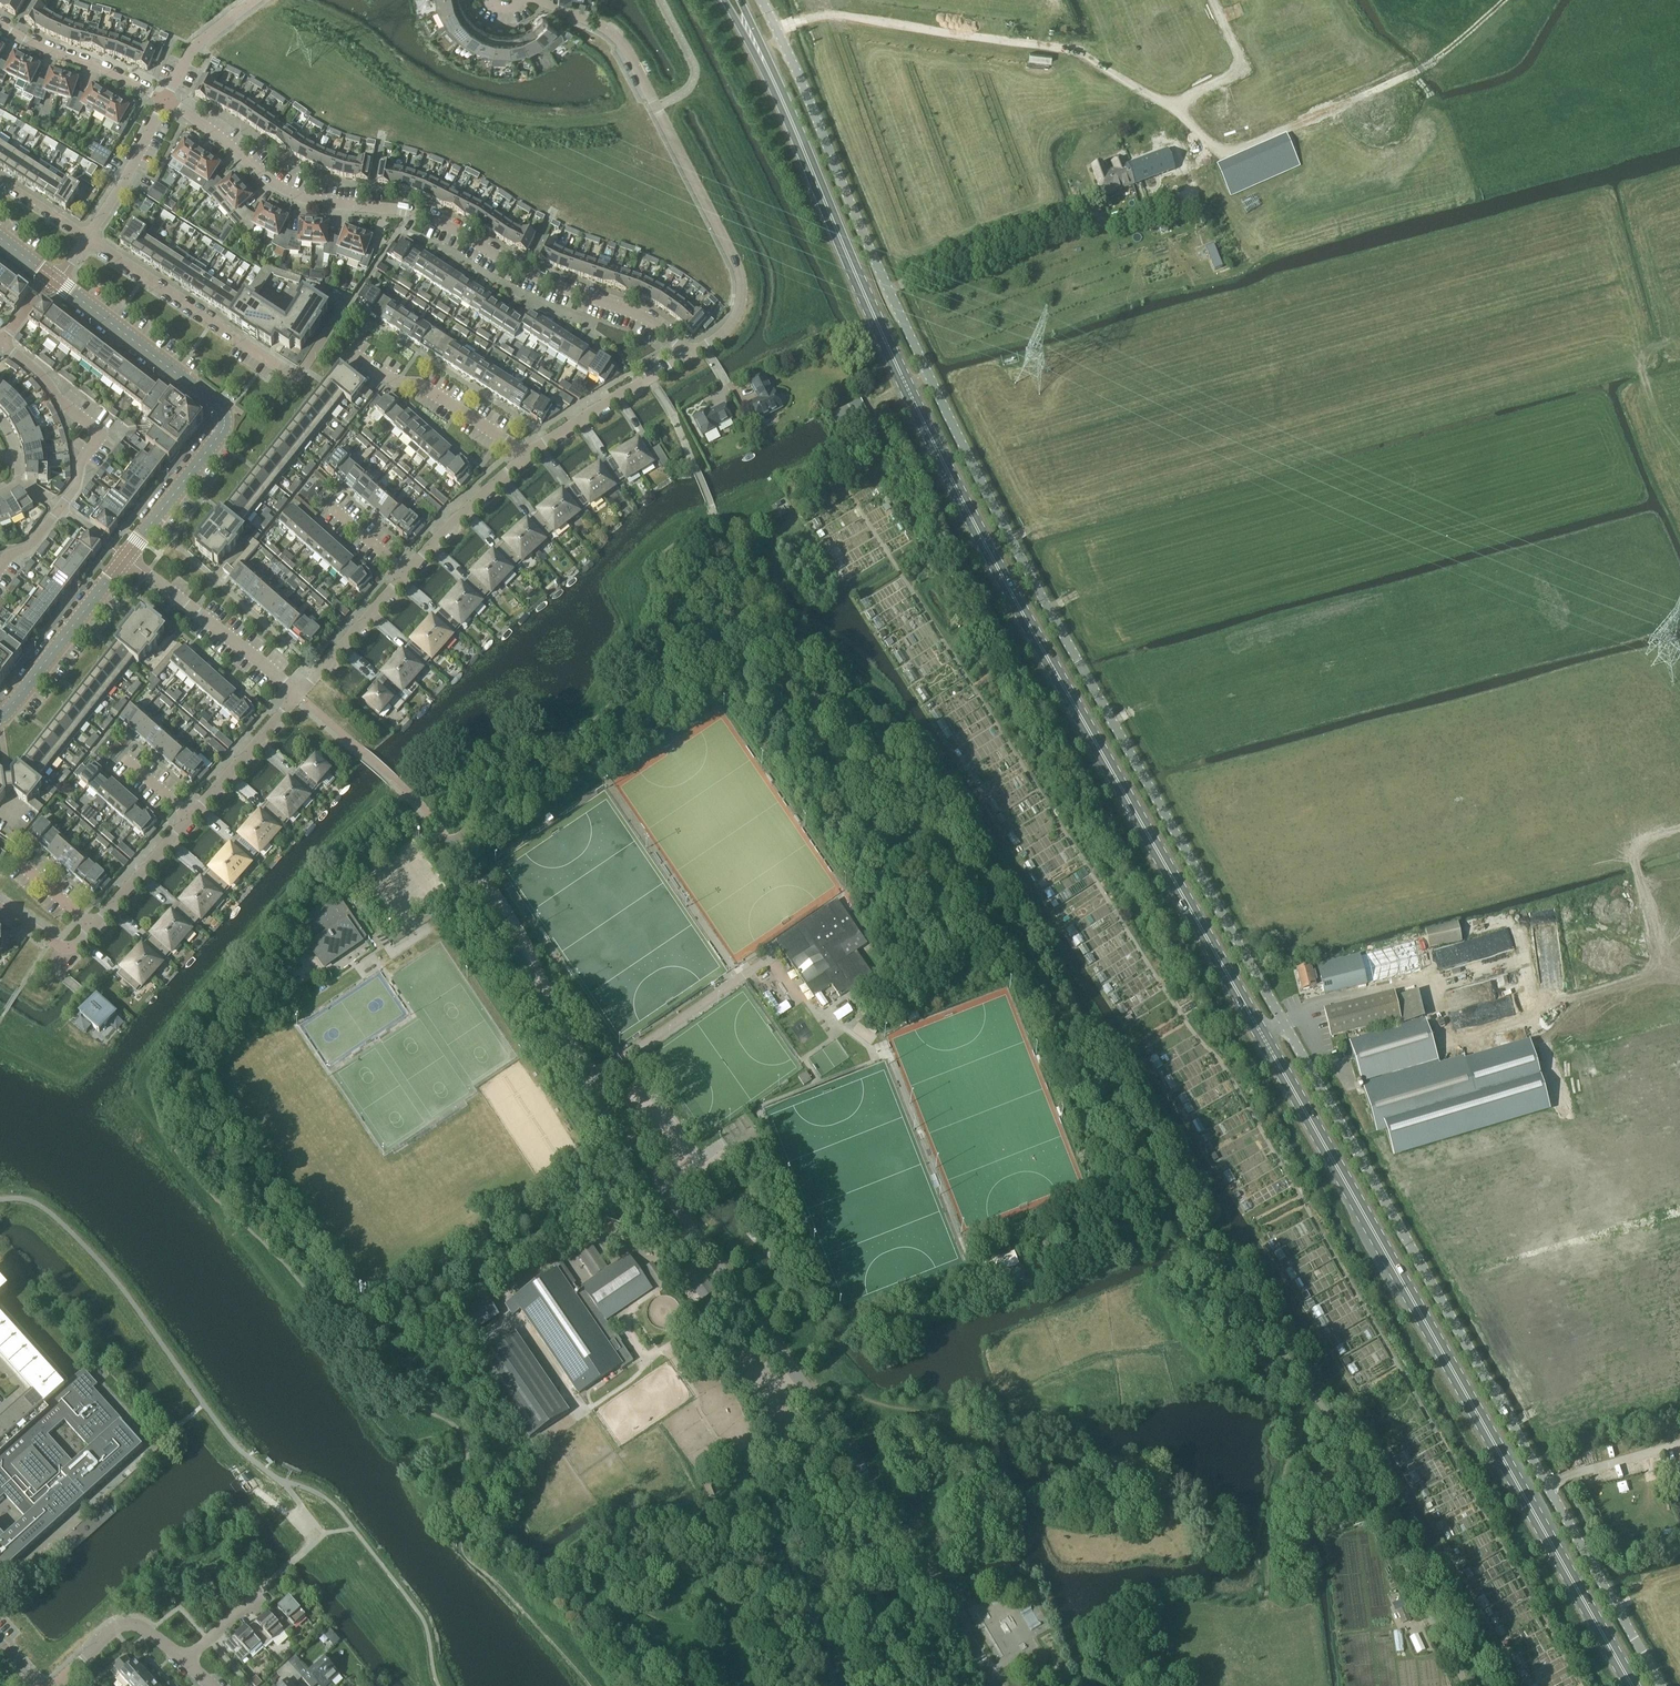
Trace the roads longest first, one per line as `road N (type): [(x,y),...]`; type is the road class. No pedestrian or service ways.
road 1 (unclassified): [(1468,1685),(1343,1436),(1267,1305),(1190,1260),(1160,1199),(1126,1158),(1107,1097),(949,857),(926,844),(871,840),(857,829),(808,730),(775,688),(726,662),(707,664),(448,845)]
road 2 (unclassified): [(997,1685),(833,1428),(588,1086),(494,907),(448,845)]
road 3 (unclassified): [(1661,1685),(1282,1019)]
road 4 (secondary): [(1634,1685),(1260,1030)]
road 5 (secondary): [(1260,1030),(1049,659),(907,387)]
road 6 (unclassified): [(1282,1019),(1002,521),(931,376)]
road 7 (residential): [(689,354),(641,314),(542,279),(422,216),(303,200),(165,101)]
road 8 (residential): [(689,354),(741,309),(739,270),(615,33),(537,0)]
road 9 (track): [(778,30),(851,17),(1120,54),(1199,26)]
road 10 (unclassified): [(931,376),(762,0)]
road 11 (tertiary): [(59,281),(210,394),(227,420),(129,558)]
road 12 (residential): [(345,304),(294,377),(88,237)]
road 13 (secondary): [(907,387),(776,83)]
road 14 (track): [(1222,156),(1417,73),(1459,46),(1505,0)]
road 15 (residential): [(195,817),(80,942),(59,944),(0,906)]
road 16 (residential): [(299,698),(129,558)]
road 17 (residential): [(2,344),(101,435),(63,509)]
road 18 (residential): [(524,457),(421,384),(397,383),(349,348)]
road 19 (tertiary): [(129,558),(0,720)]
road 20 (residential): [(0,26),(165,101)]
road 21 (residential): [(524,457),(404,573)]
road 22 (residential): [(404,573),(299,698)]
road 23 (residential): [(52,1685),(124,1626),(150,1632),(183,1660)]
road 24 (residential): [(299,698),(195,817)]
road 25 (residential): [(88,237),(165,101)]
road 26 (residential): [(649,378),(524,457)]
road 27 (residential): [(165,101),(199,40),(256,0)]

